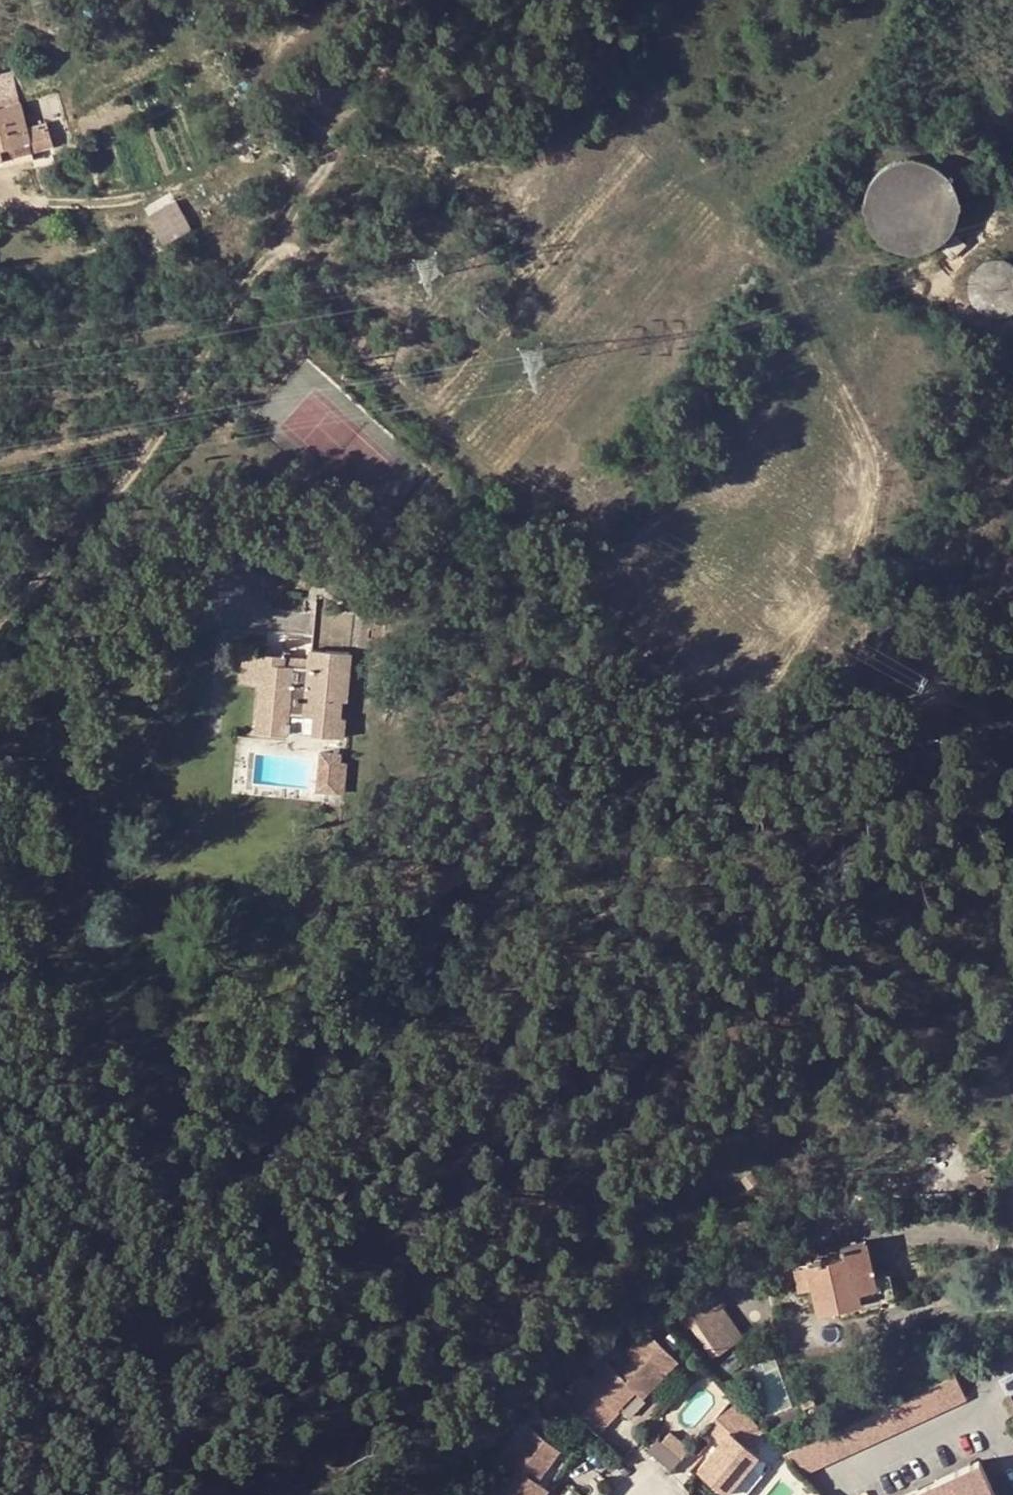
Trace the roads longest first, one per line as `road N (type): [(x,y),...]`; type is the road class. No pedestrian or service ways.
road 1 (track): [(312,0),(280,41),(275,75),(291,103),(333,137),(331,164),(244,286),(152,438),(0,622)]

